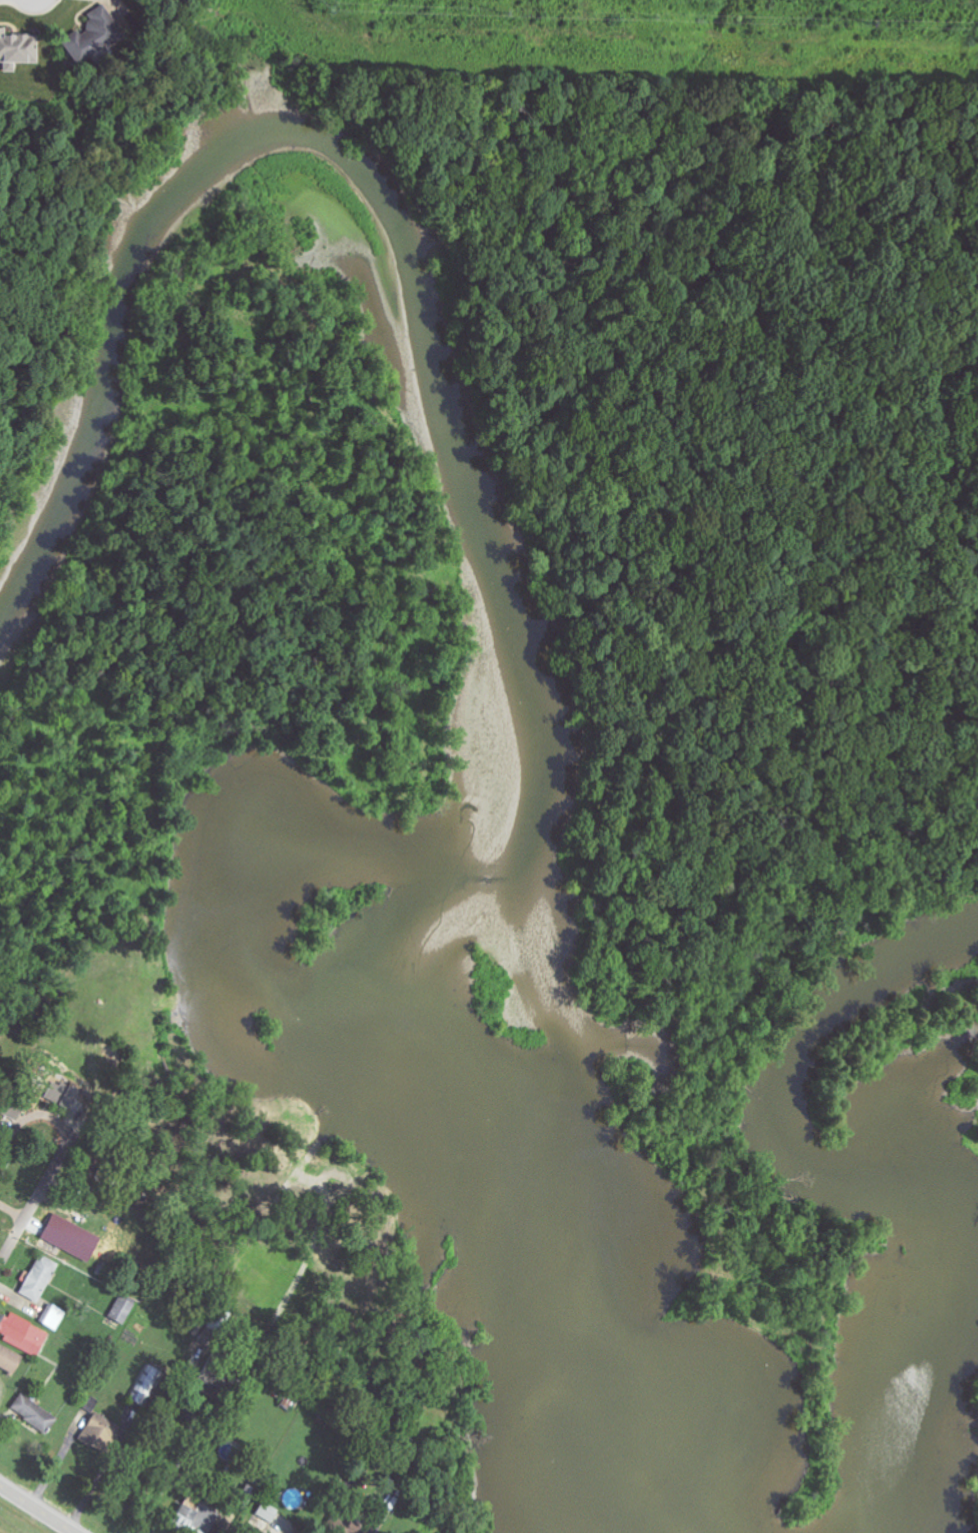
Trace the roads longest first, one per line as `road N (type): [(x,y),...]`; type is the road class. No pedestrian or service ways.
road 1 (residential): [(0,1263),(62,1155),(64,1125),(52,1116),(26,1119),(0,1160)]

